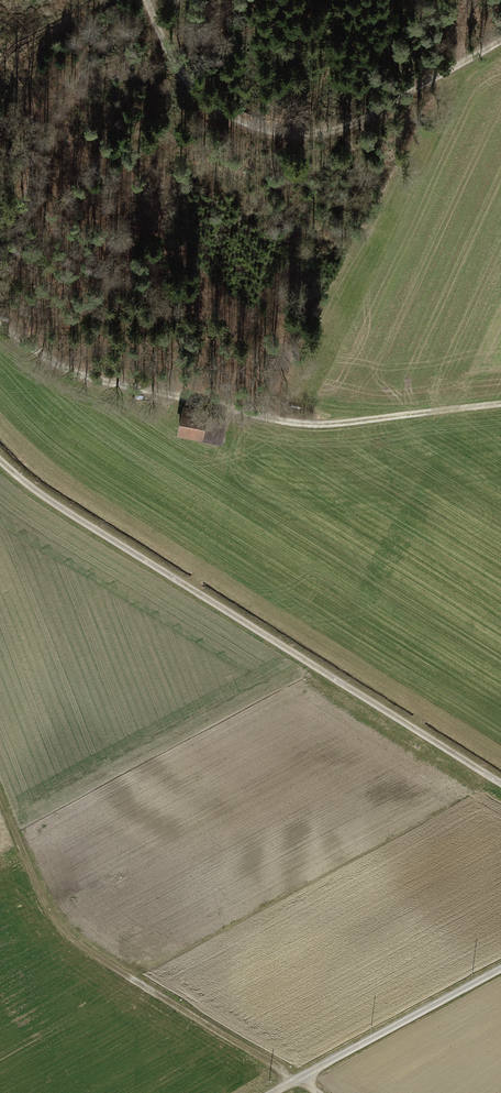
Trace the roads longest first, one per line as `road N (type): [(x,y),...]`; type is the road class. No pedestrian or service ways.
road 1 (track): [(500,784),(34,494),(0,465)]
road 2 (track): [(500,405),(333,425),(280,420),(91,379),(0,328)]
road 3 (track): [(0,791),(53,918),(72,940),(316,1092)]
road 4 (track): [(144,0),(174,72),(204,100),(299,134),(356,122),(500,42)]
road 5 (track): [(500,969),(273,1092)]

